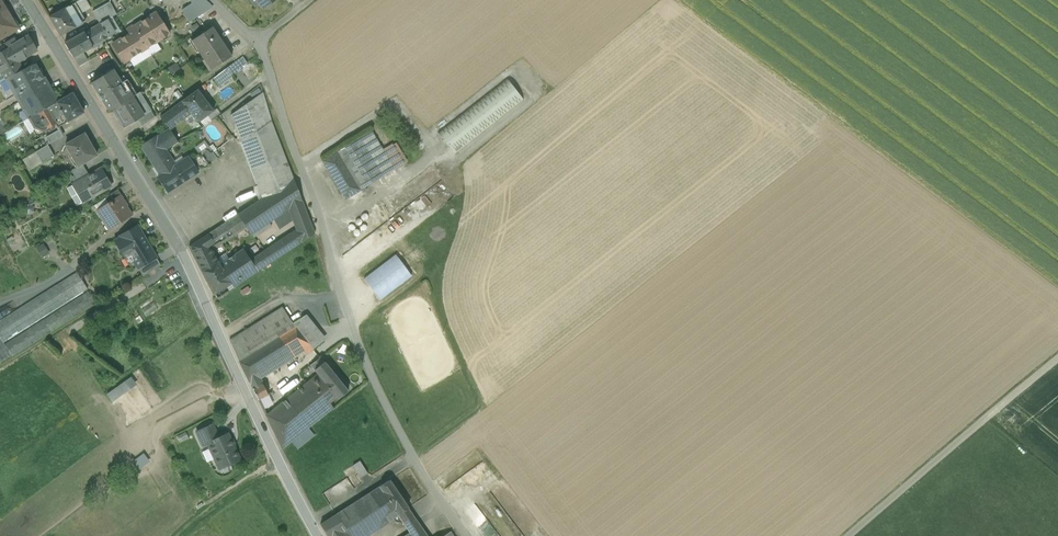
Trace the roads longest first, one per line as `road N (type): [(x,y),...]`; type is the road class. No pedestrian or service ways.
road 1 (residential): [(29,0),(182,250),(317,535)]
road 2 (unclassified): [(465,535),(416,467),(354,337),(264,58),(213,0)]
road 3 (unclassified): [(1057,358),(850,535)]

